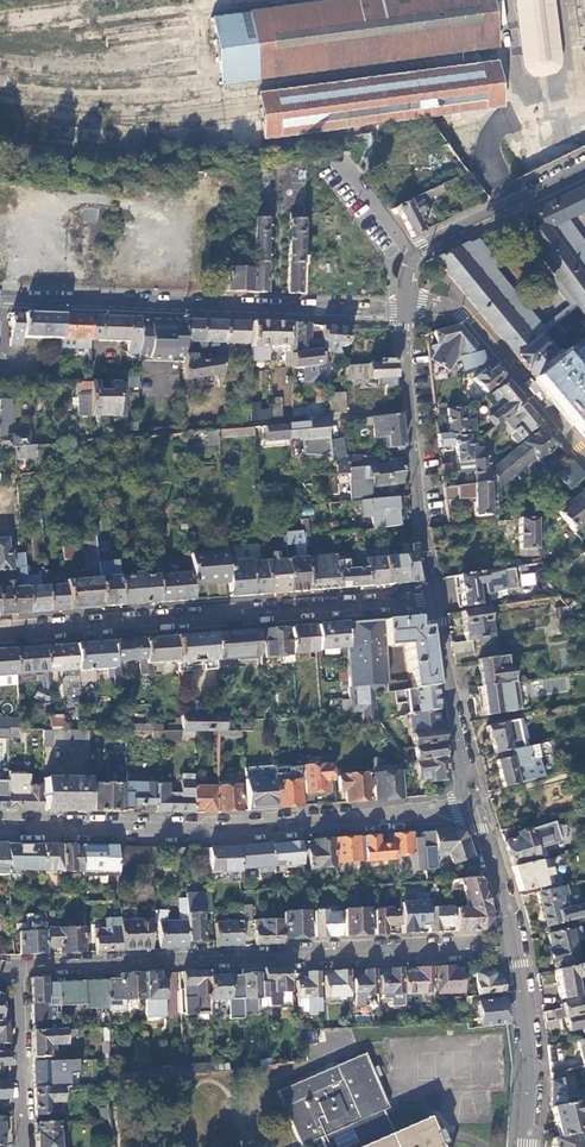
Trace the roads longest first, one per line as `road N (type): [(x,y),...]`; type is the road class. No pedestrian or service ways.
road 1 (residential): [(18,968),(513,946)]
road 2 (residential): [(472,810),(238,830),(0,827)]
road 3 (residential): [(0,634),(434,600)]
road 4 (residential): [(405,304),(365,311),(0,297)]
road 5 (residential): [(405,304),(434,600)]
road 6 (residential): [(405,304),(446,305),(464,315),(584,456)]
road 7 (residential): [(584,168),(426,245),(410,267),(405,304)]
road 8 (residential): [(434,600),(472,810)]
road 9 (residential): [(524,1146),(529,1066),(513,946)]
road 10 (residential): [(26,1146),(18,968)]
road 11 (residential): [(513,946),(472,810)]

